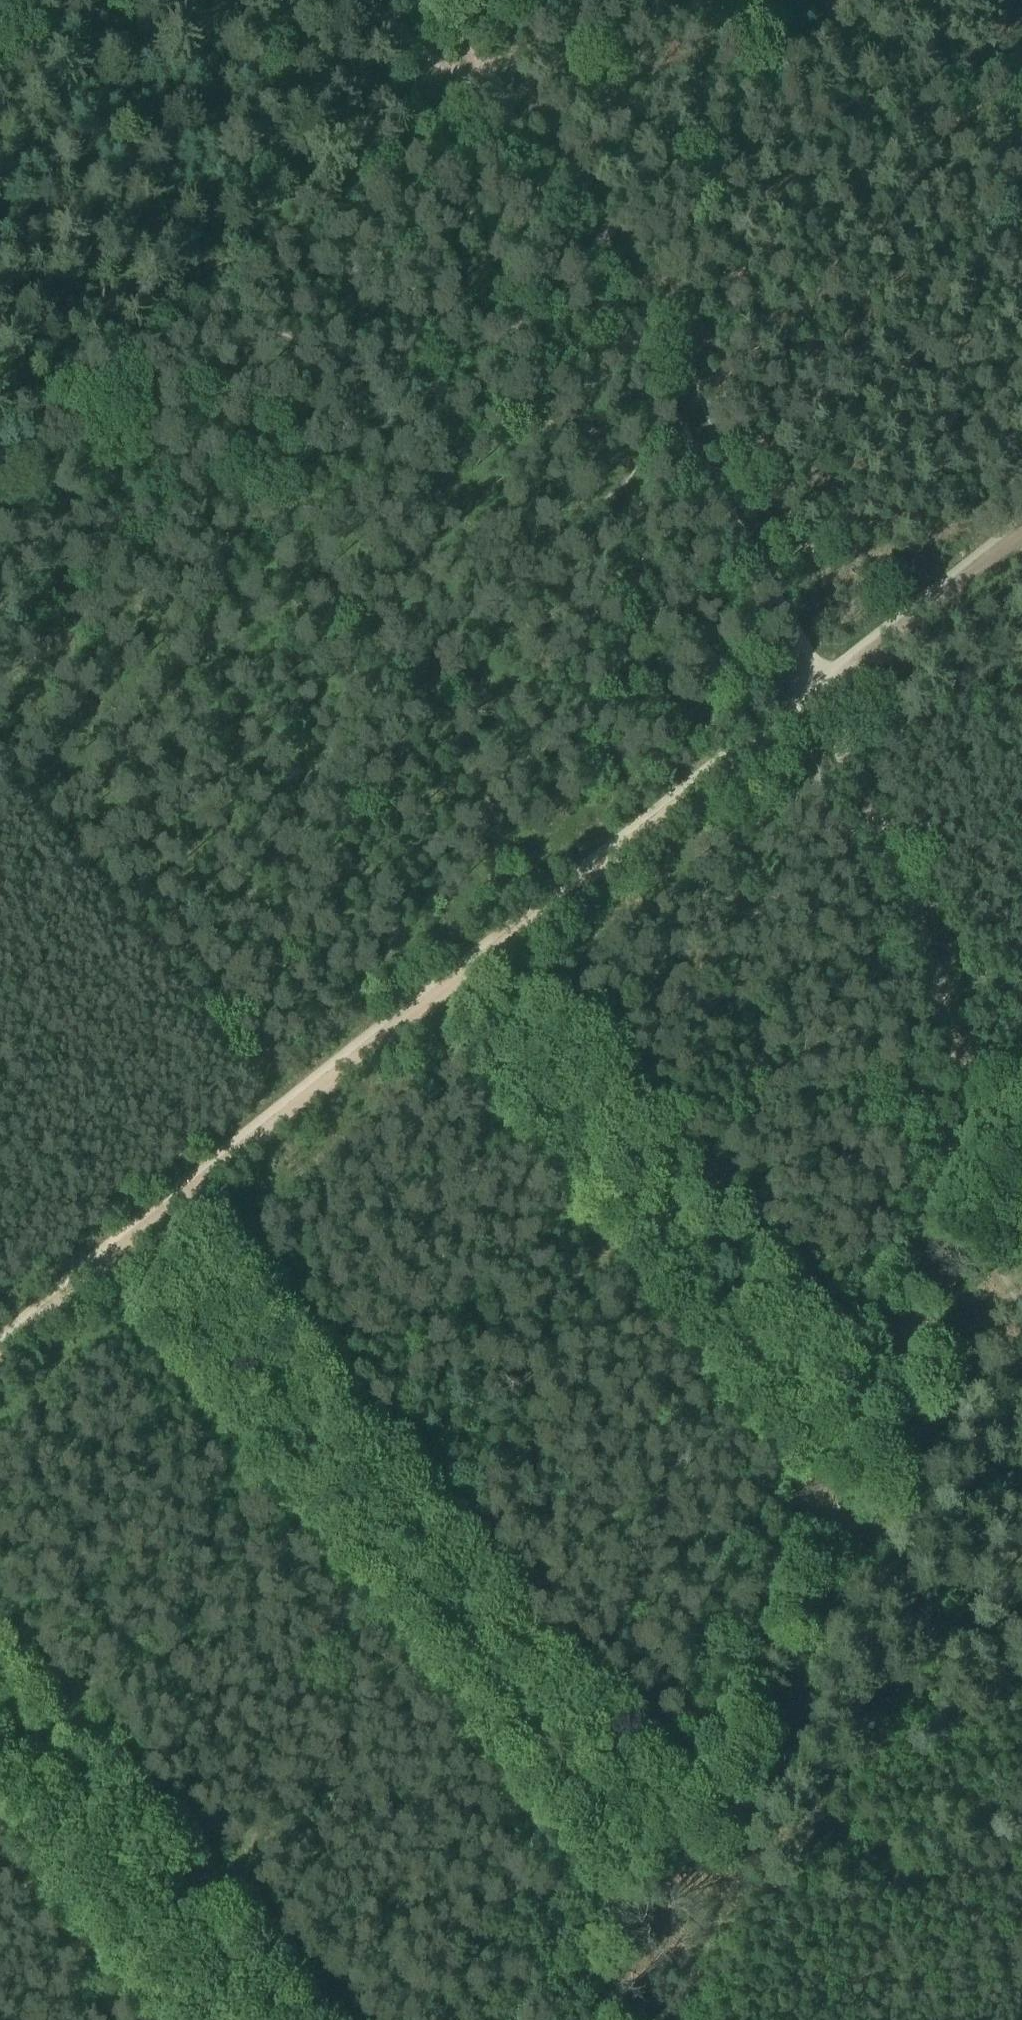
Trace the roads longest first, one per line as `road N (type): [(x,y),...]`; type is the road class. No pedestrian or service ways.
road 1 (track): [(0,1351),(820,694)]
road 2 (track): [(584,2019),(947,1223),(973,1114)]
road 3 (track): [(134,1224),(656,1857)]
road 4 (track): [(454,0),(528,181),(820,694)]
road 5 (track): [(0,683),(585,279)]
road 6 (track): [(462,962),(847,1433)]
road 7 (track): [(820,694),(973,1114)]
road 8 (track): [(0,1717),(244,2019)]
road 9 (track): [(661,0),(1021,82)]
road 10 (track): [(820,694),(1021,533)]
road 11 (track): [(228,0),(186,32),(91,57),(46,55),(0,37)]
road 12 (track): [(363,0),(492,104)]
road 13 (track): [(973,1114),(997,1192),(1021,1235)]

